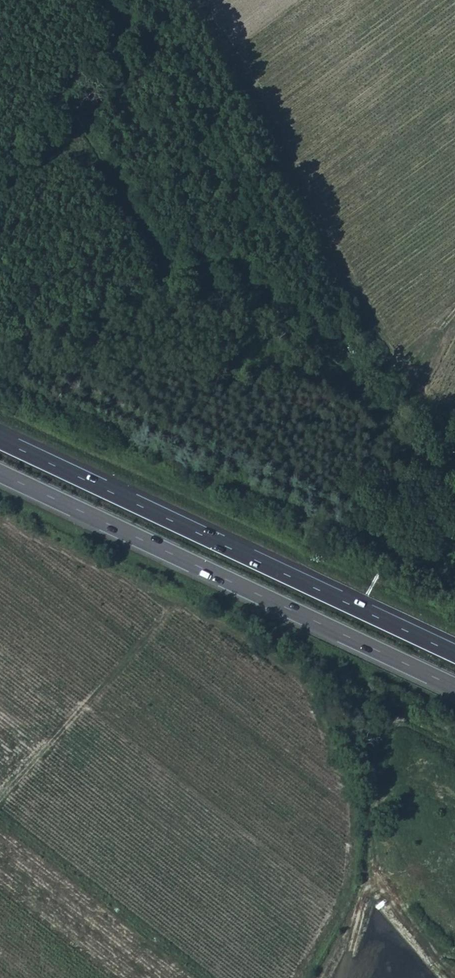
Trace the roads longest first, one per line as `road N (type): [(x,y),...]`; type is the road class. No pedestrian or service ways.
road 1 (trunk): [(0,473),(454,687)]
road 2 (trunk): [(454,654),(0,441)]
road 3 (track): [(297,977),(345,878),(346,820),(303,690),(162,602)]
road 4 (track): [(0,800),(167,616),(162,602),(0,524)]
road 5 (track): [(454,403),(429,394),(416,373),(454,311)]

